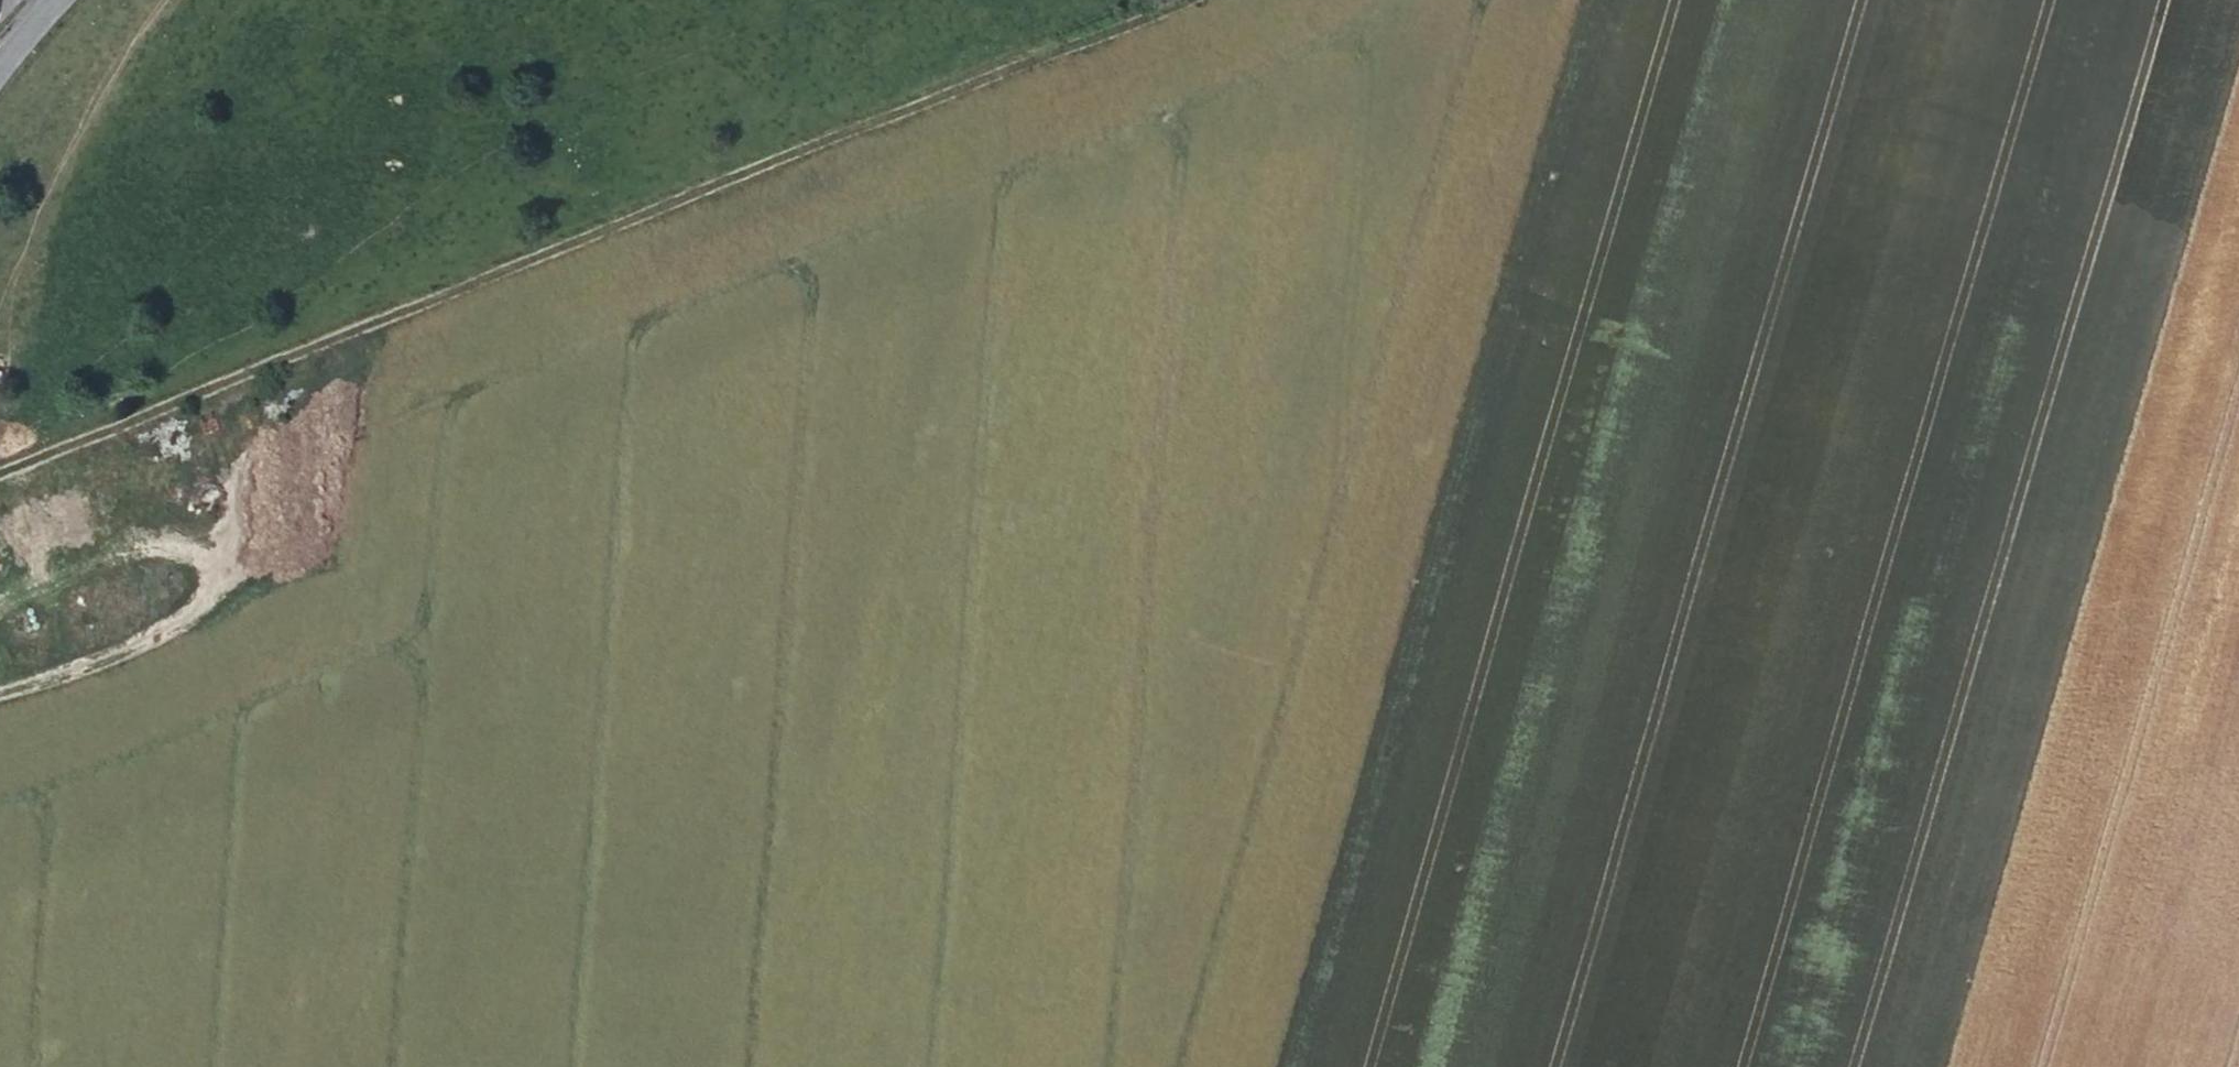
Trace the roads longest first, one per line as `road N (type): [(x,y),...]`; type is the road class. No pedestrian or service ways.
road 1 (track): [(0,469),(1191,0)]

